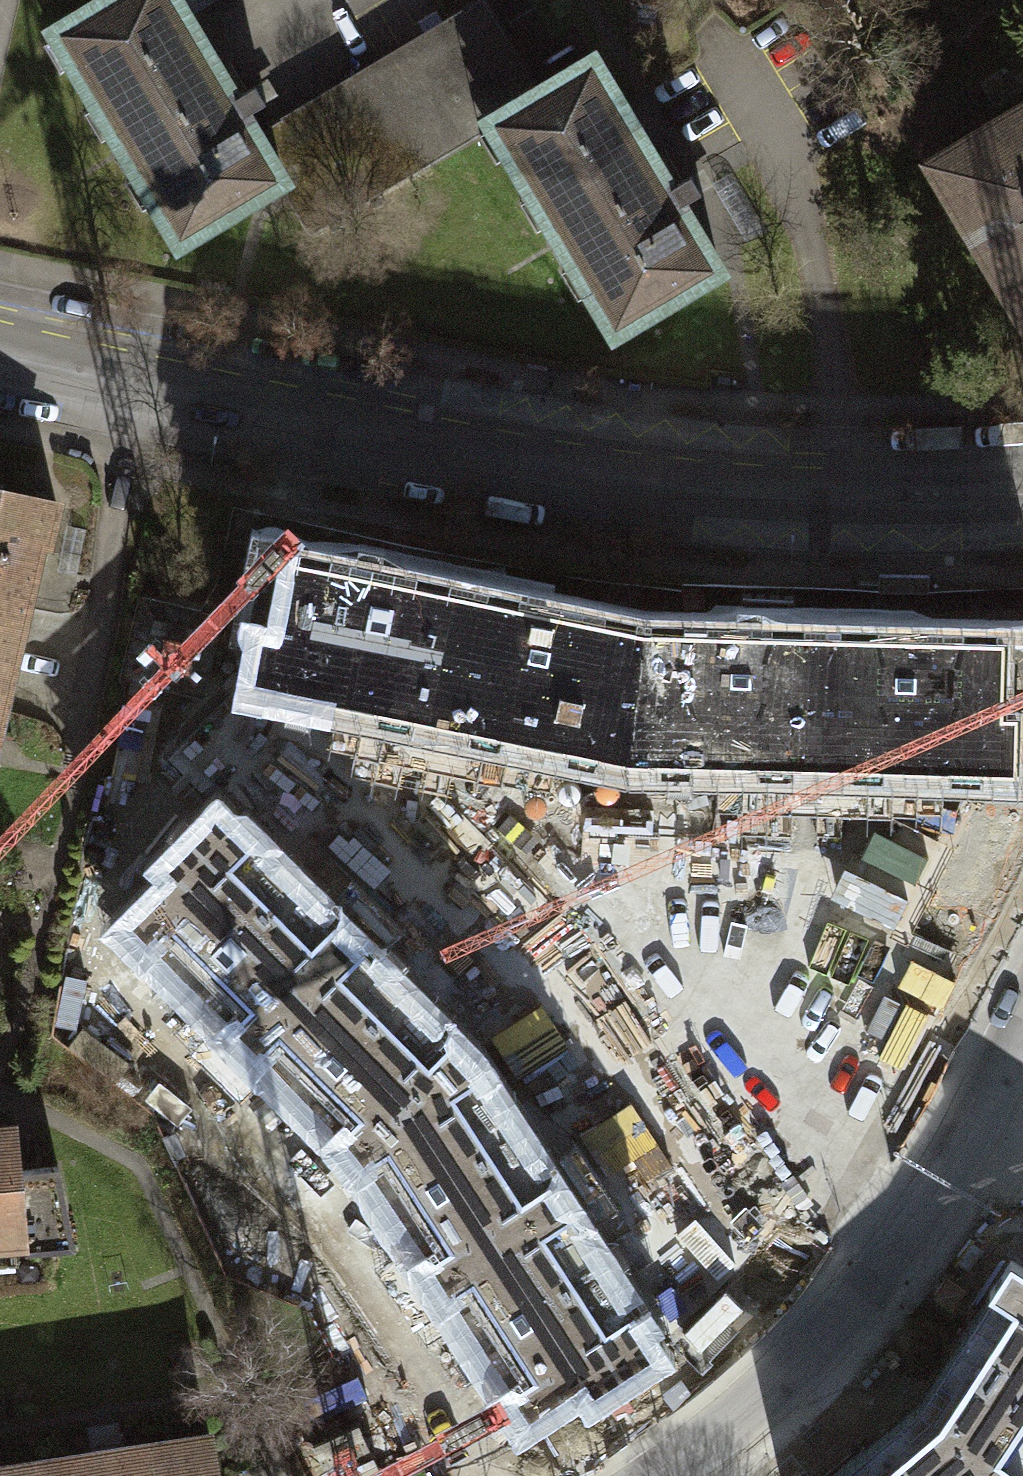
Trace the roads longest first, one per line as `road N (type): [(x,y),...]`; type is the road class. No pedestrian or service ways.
road 1 (residential): [(1022,481),(837,486),(677,475),(480,446),(0,344)]
road 2 (residential): [(1022,1024),(910,1222),(782,1369),(652,1475)]

